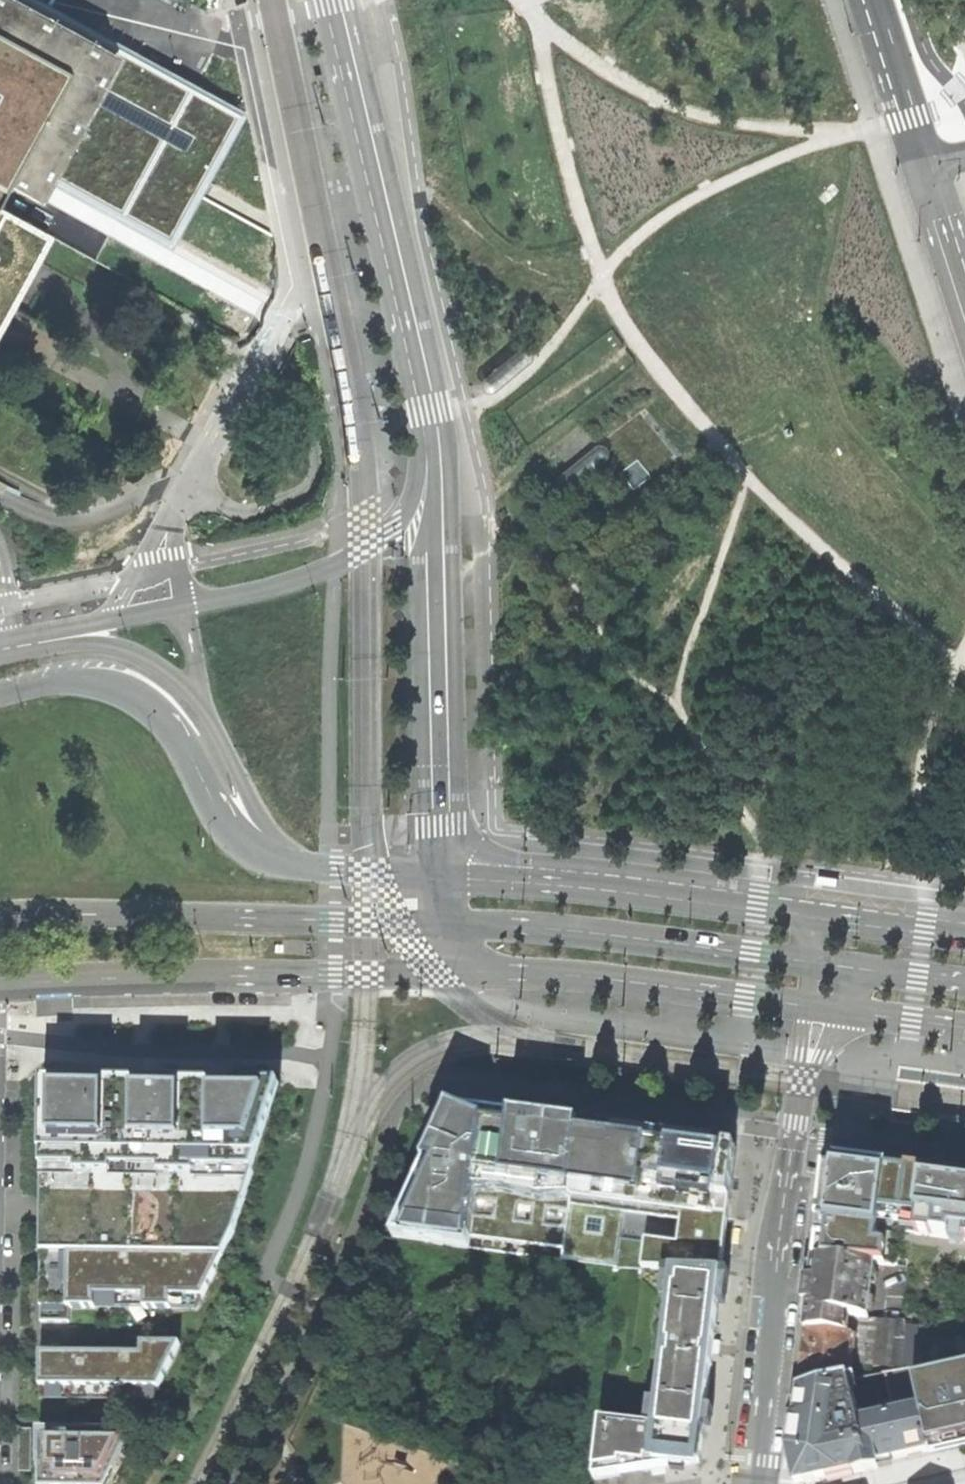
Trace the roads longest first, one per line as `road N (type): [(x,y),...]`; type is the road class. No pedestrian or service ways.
road 1 (trunk): [(964,153),(901,168),(634,308),(564,352),(406,476),(295,593),(205,662),(0,742)]
road 2 (trunk): [(0,790),(240,707),(559,430),(851,257),(964,210)]
road 3 (secondary): [(430,428),(424,466),(397,527),(345,564),(44,641)]
road 4 (secondary): [(0,984),(474,970)]
road 5 (secondary): [(430,428),(443,878)]
road 6 (secondary): [(0,917),(444,924)]
road 7 (secondary): [(326,0),(430,428)]
road 8 (secondary): [(299,865),(245,847),(170,716),(124,687),(74,685),(0,703)]
road 9 (secondary): [(817,919),(443,878)]
road 10 (secondary): [(444,924),(546,928),(813,963)]
road 11 (secondary): [(299,865),(264,825),(199,695),(122,649),(44,641)]
road 12 (tertiary): [(756,1483),(794,1134)]
road 13 (secondary): [(474,970),(808,1006)]
road 14 (unknown): [(233,0),(293,282)]
road 15 (secondary): [(929,164),(879,0)]
road 16 (secondary): [(964,941),(817,919)]
road 17 (secondary): [(443,878),(299,865)]
road 18 (tertiary): [(794,1134),(813,1075),(850,1012)]
road 19 (tertiary): [(794,1134),(808,1006)]
road 20 (secondary): [(964,287),(929,164)]

